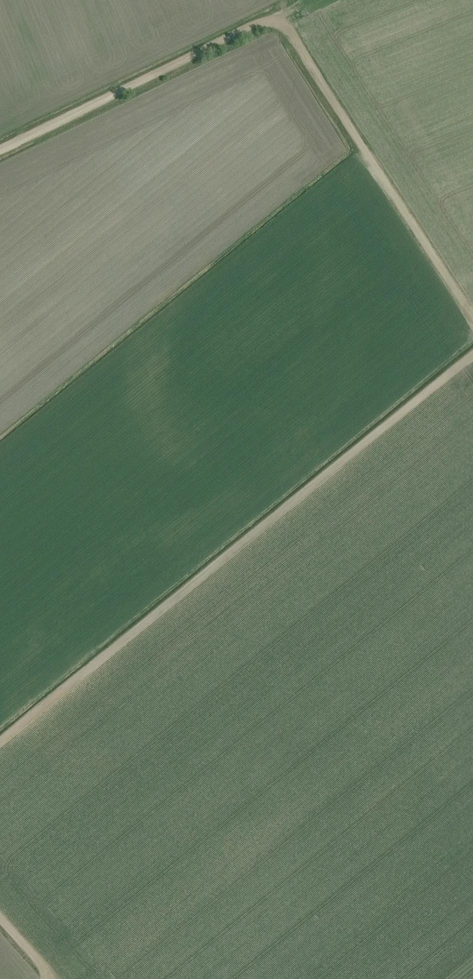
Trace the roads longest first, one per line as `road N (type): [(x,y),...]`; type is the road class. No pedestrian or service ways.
road 1 (track): [(0,150),(257,26),(283,27),(472,318)]
road 2 (track): [(0,742),(472,354)]

